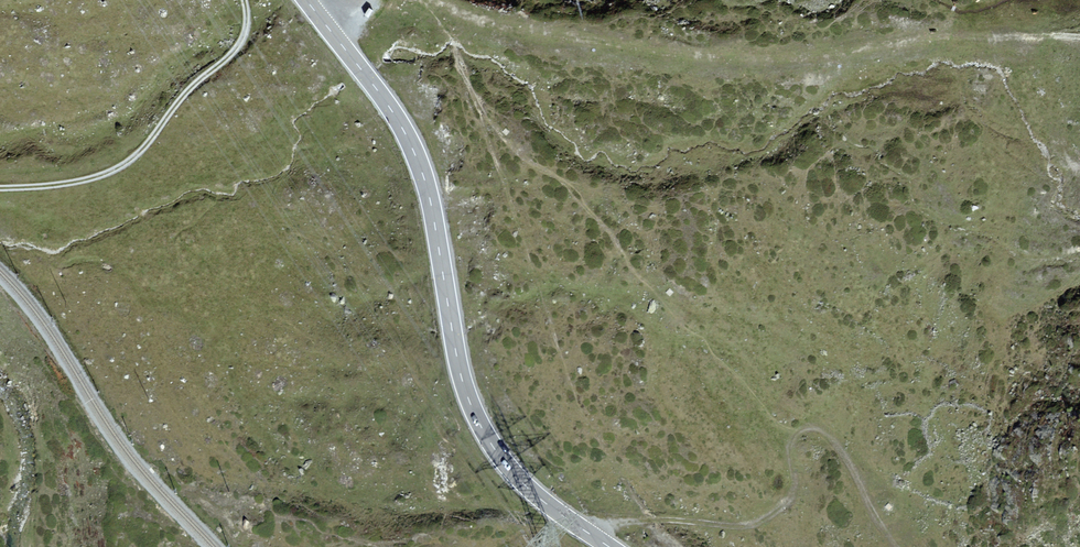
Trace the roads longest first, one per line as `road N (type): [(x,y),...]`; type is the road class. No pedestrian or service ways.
road 1 (track): [(1079,37),(699,61),(526,31),(422,0)]
road 2 (primary): [(607,546),(530,490),(489,439),(459,369),(420,166),(396,116),(307,0)]
road 3 (track): [(592,536),(631,524),(741,528),(785,511),(791,440),(802,429),(824,428),(899,546)]
road 4 (track): [(243,0),(234,52),(124,166),(59,186),(0,188)]

